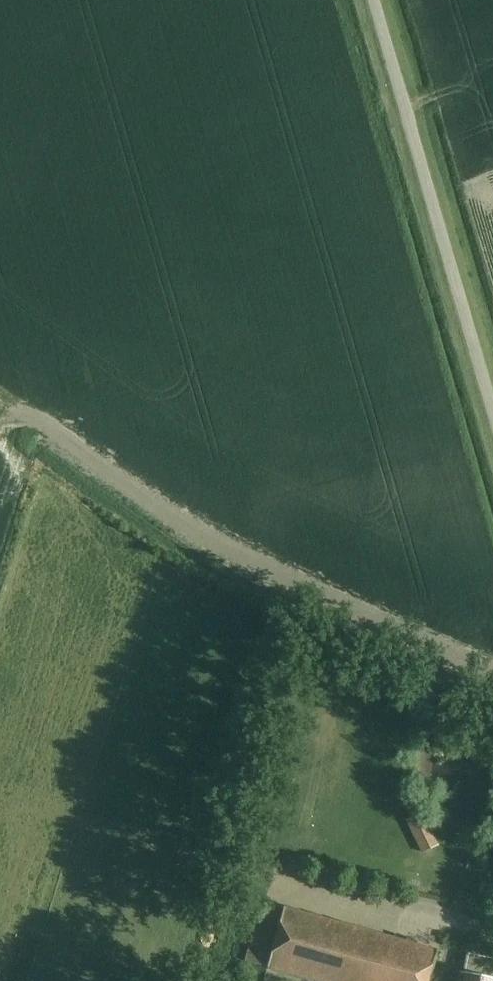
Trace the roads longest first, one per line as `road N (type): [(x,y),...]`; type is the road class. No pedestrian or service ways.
road 1 (unclassified): [(492,414),(372,0)]

